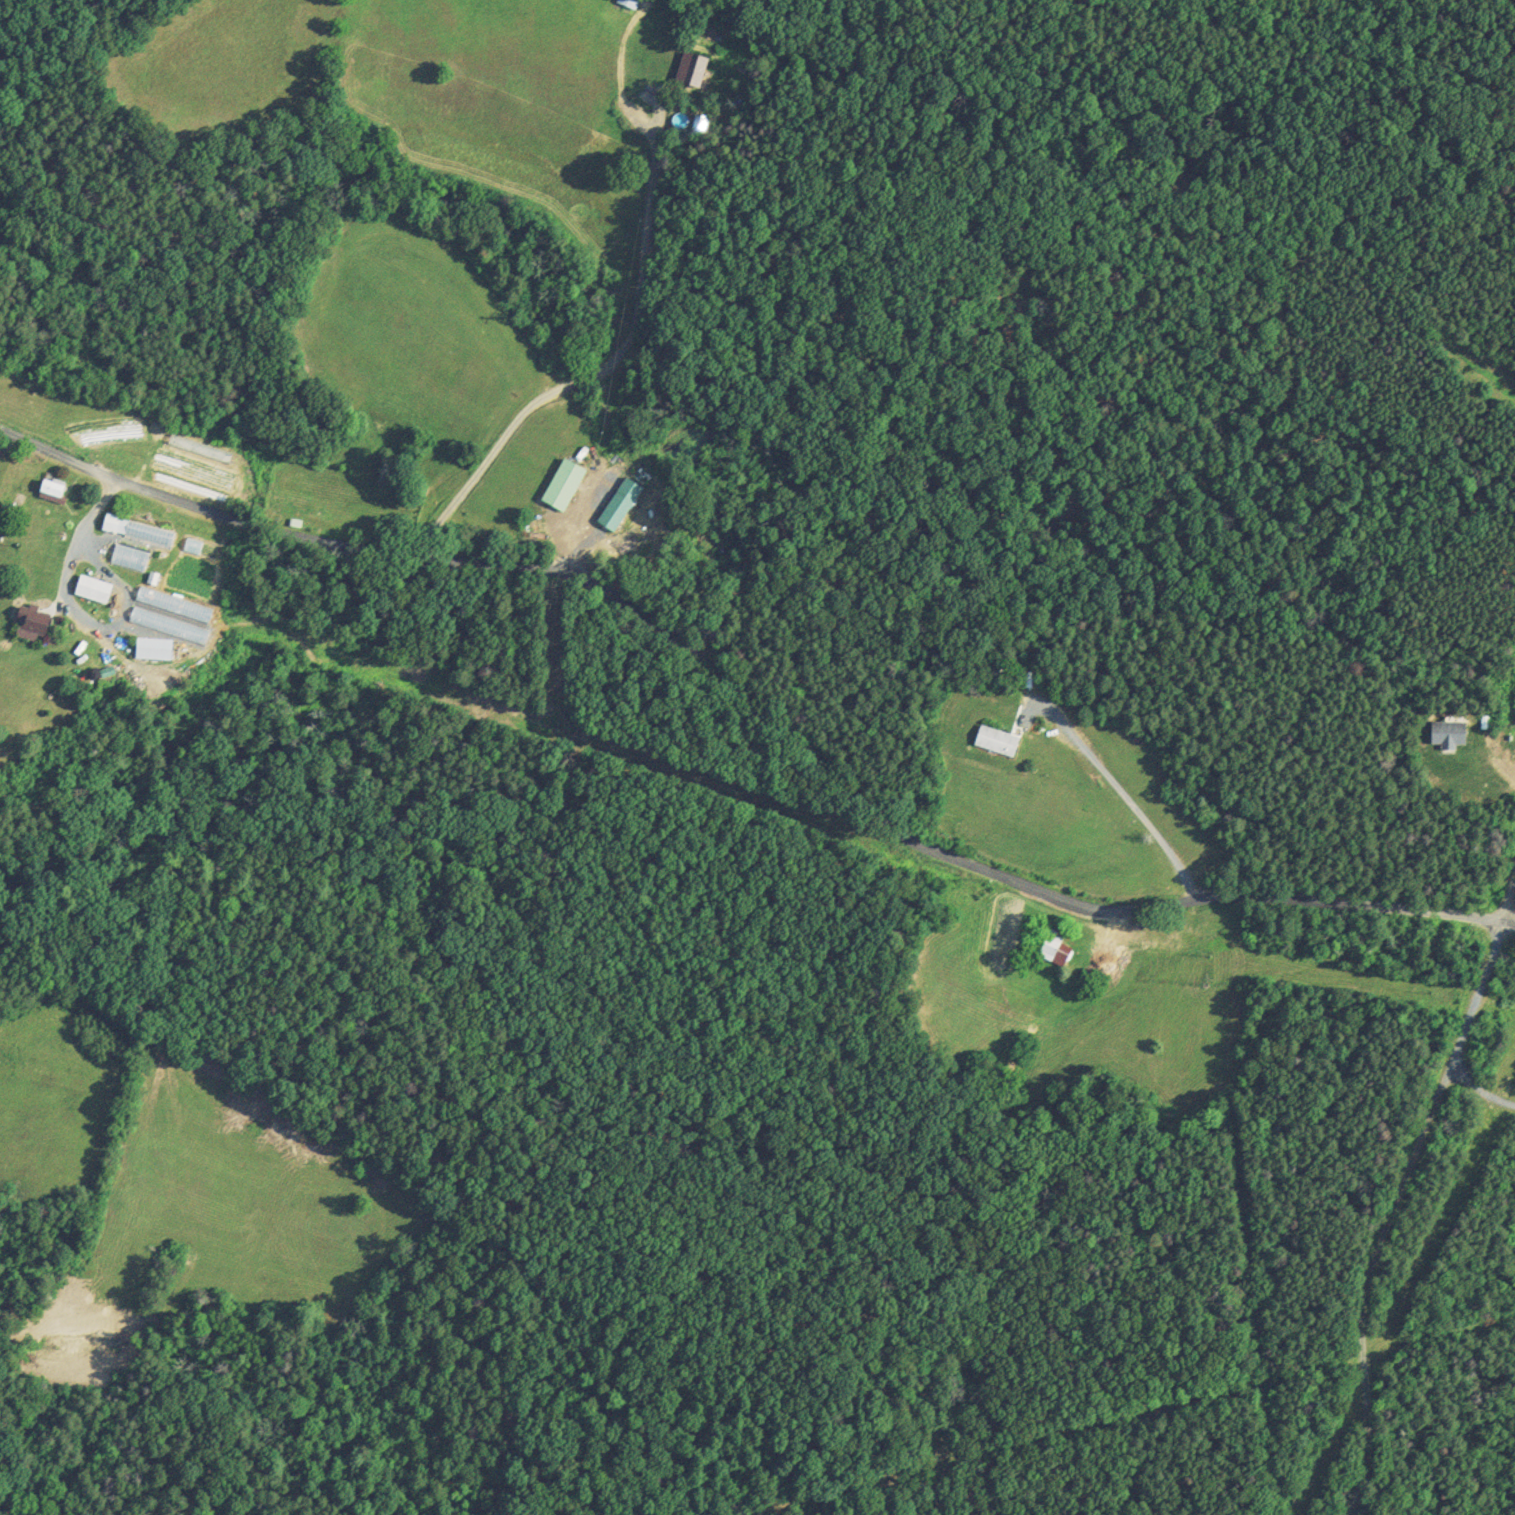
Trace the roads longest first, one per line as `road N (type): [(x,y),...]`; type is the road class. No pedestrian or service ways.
road 1 (tertiary): [(0,428),(257,524),(409,555),(520,561),(579,581),(643,615),(882,818),(1078,902),(1150,908),(1268,894),(1514,921)]

